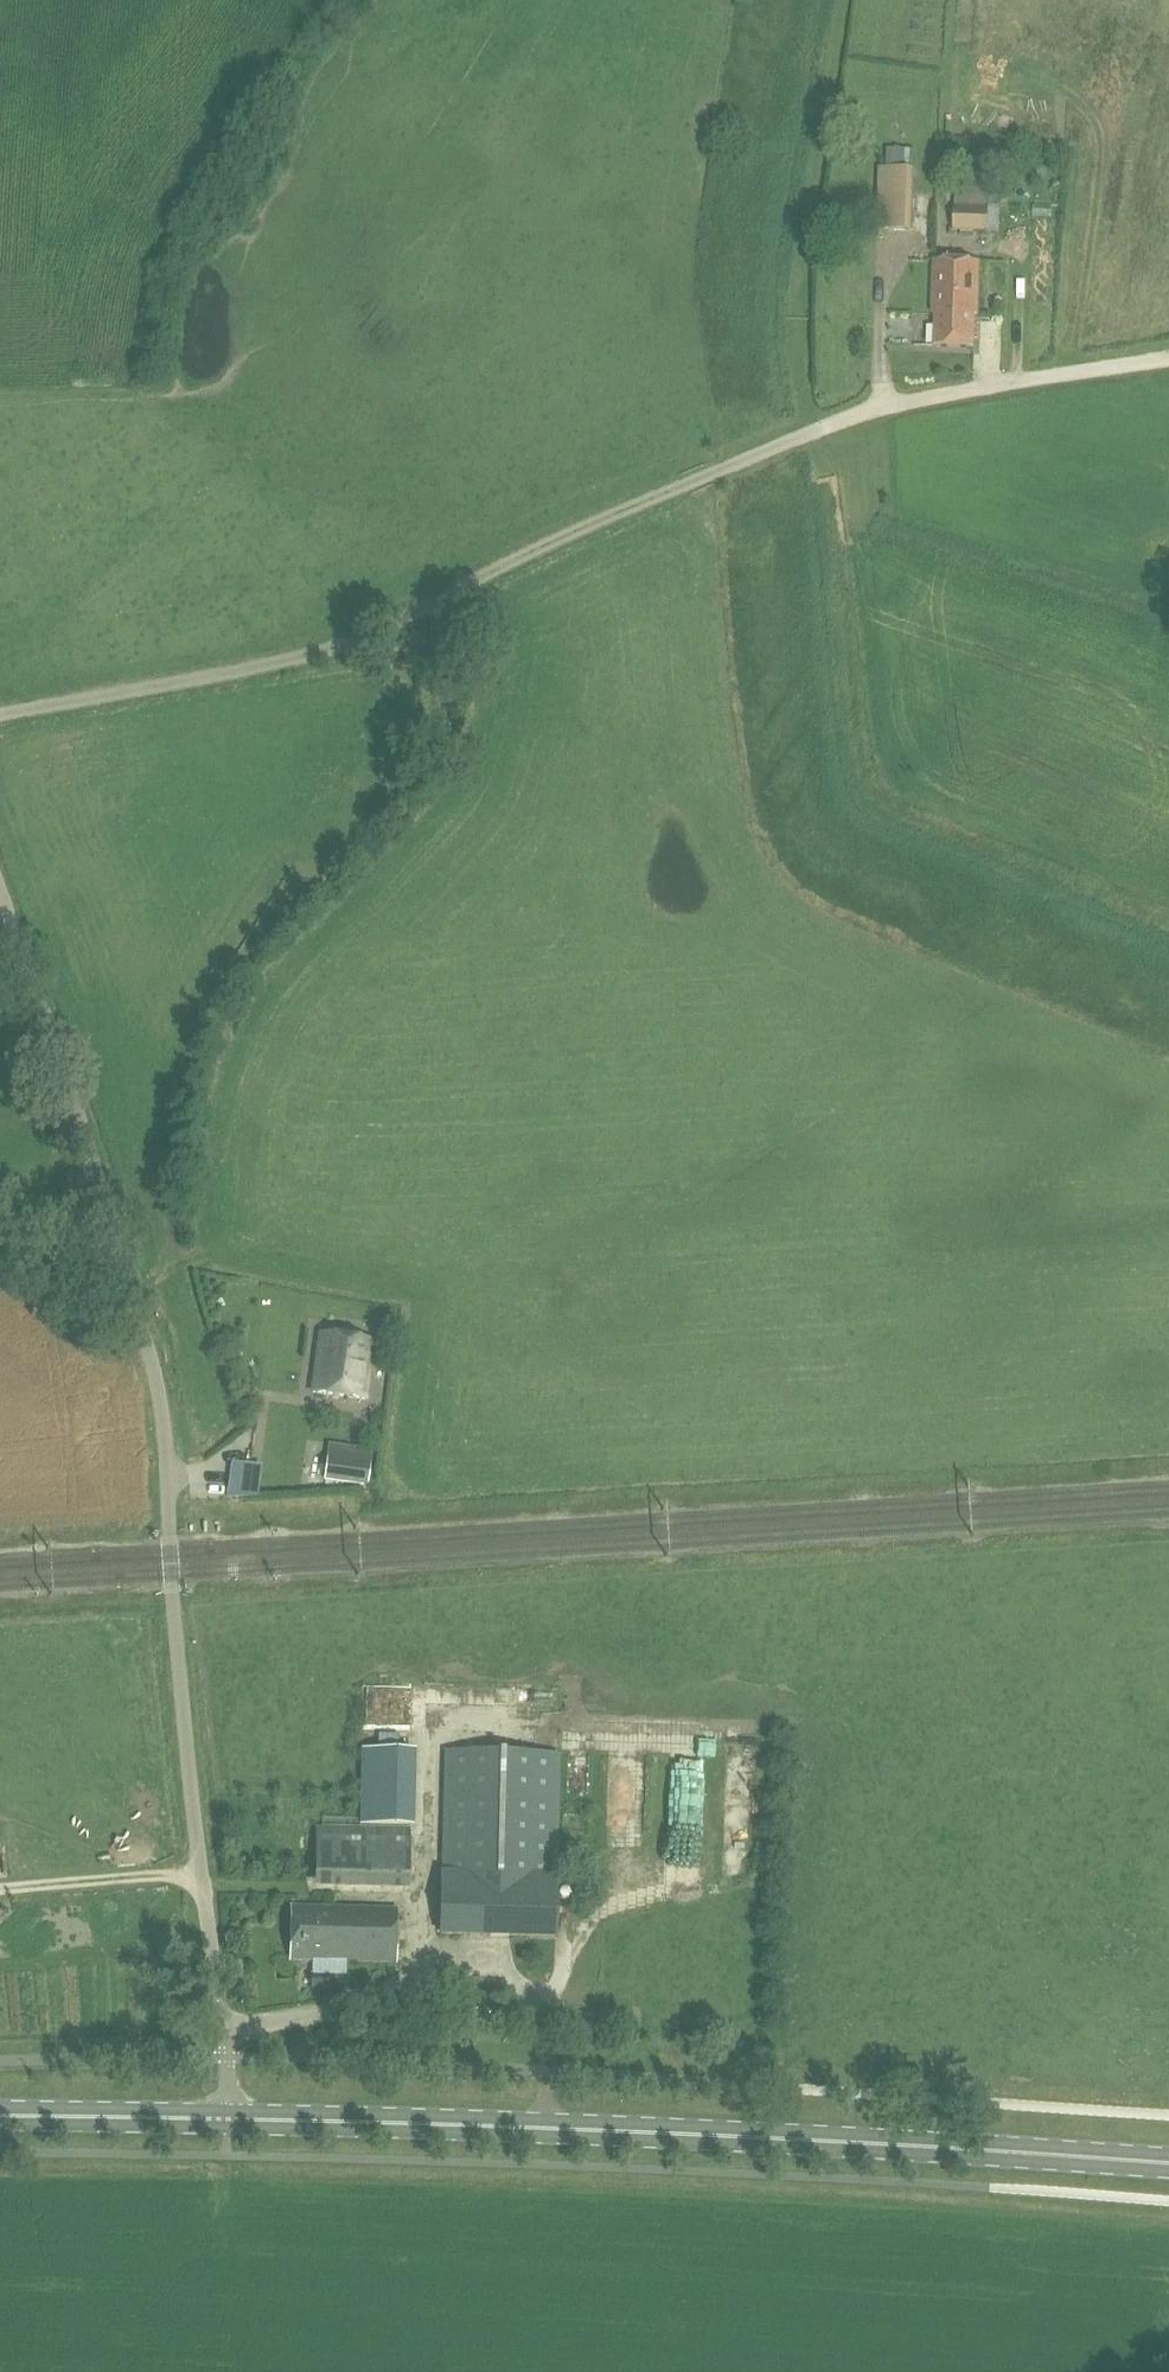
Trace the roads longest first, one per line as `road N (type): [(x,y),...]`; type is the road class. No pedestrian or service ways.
road 1 (primary): [(1168,2163),(226,2120)]
road 2 (unclassified): [(0,717),(295,659),(811,431)]
road 3 (unclassified): [(226,2120),(160,1432),(131,1290)]
road 4 (track): [(846,0),(800,316),(811,431),(920,396),(1168,356)]
road 5 (unclassified): [(131,1290),(0,903)]
road 6 (primary): [(0,2117),(226,2120)]
road 7 (unclassified): [(131,1290),(0,1217)]

